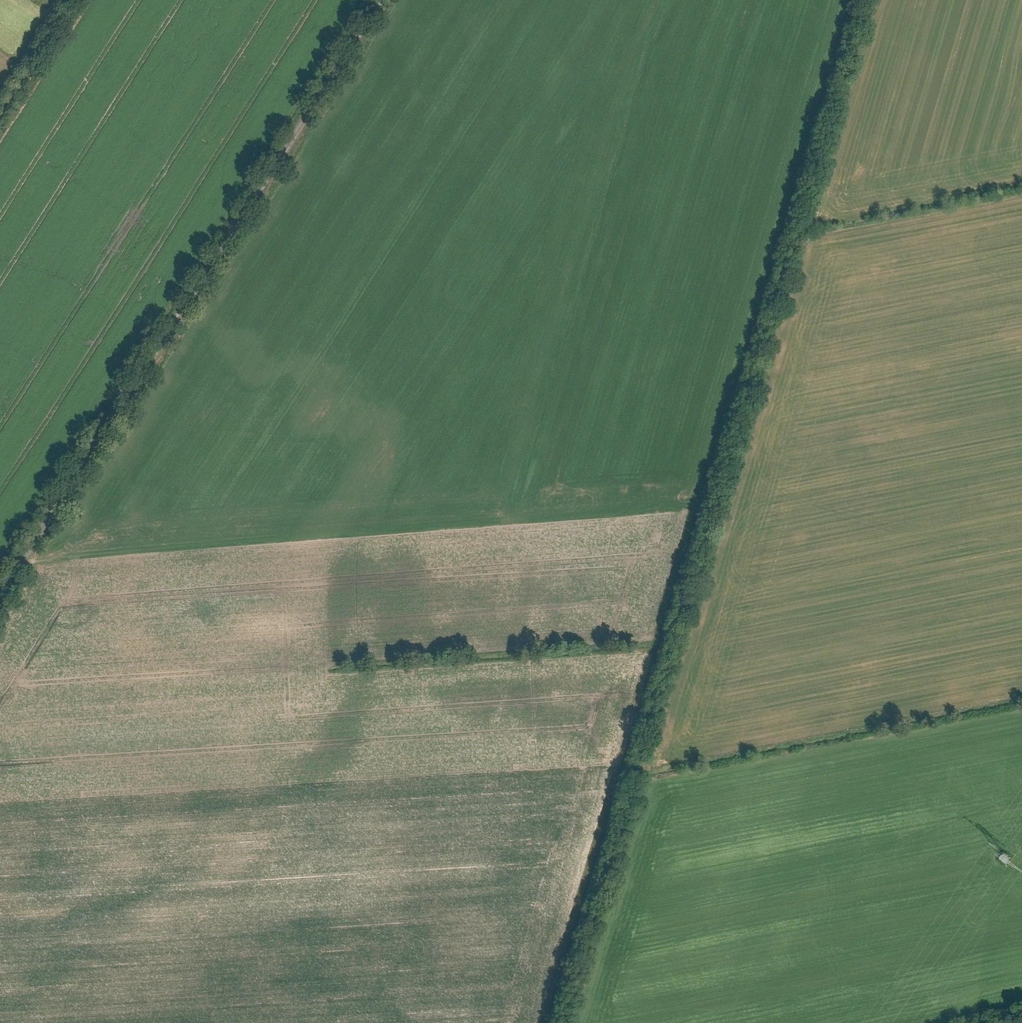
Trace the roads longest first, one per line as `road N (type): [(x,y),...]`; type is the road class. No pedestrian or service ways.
road 1 (unclassified): [(0,587),(381,0)]

